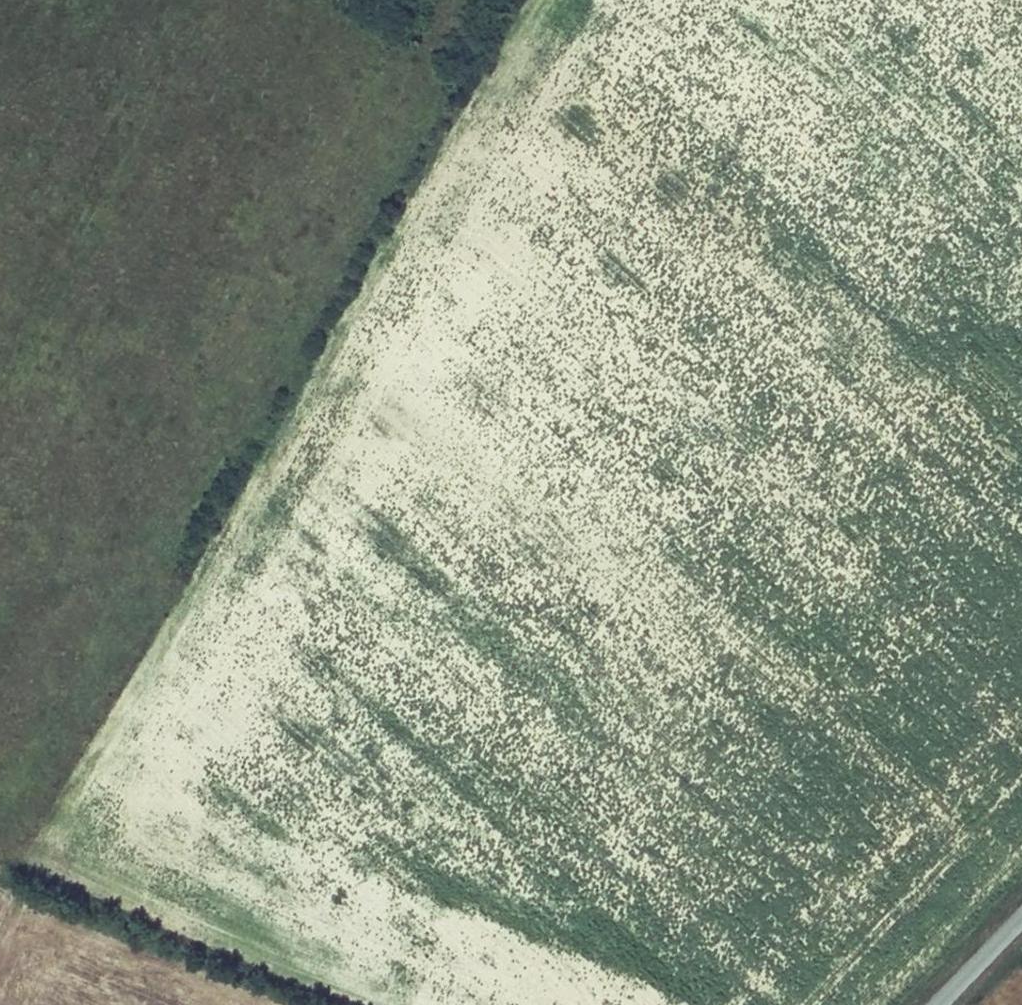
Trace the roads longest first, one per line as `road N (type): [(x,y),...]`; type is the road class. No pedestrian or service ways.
road 1 (unclassified): [(939,1004),(1021,917)]

